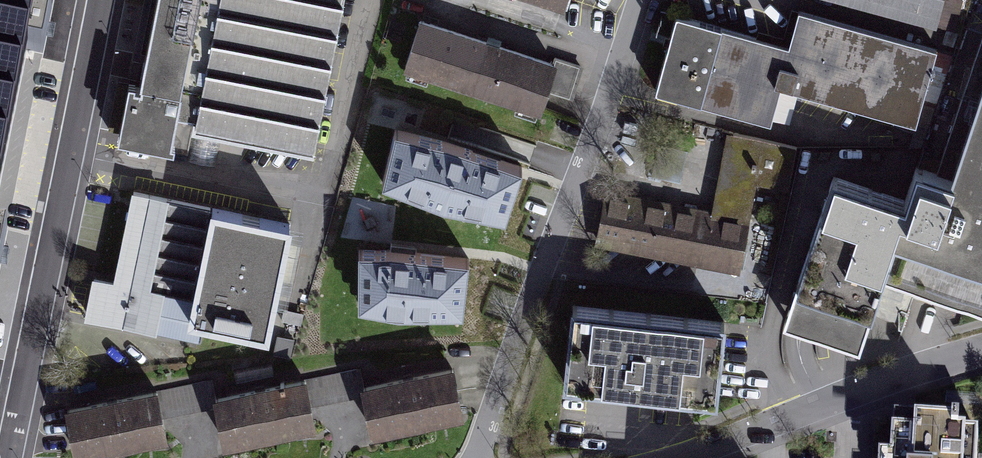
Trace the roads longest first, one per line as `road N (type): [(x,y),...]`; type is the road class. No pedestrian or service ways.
road 1 (residential): [(640,0),(474,457)]
road 2 (residential): [(104,0),(14,457)]
road 3 (residential): [(678,457),(981,353)]

